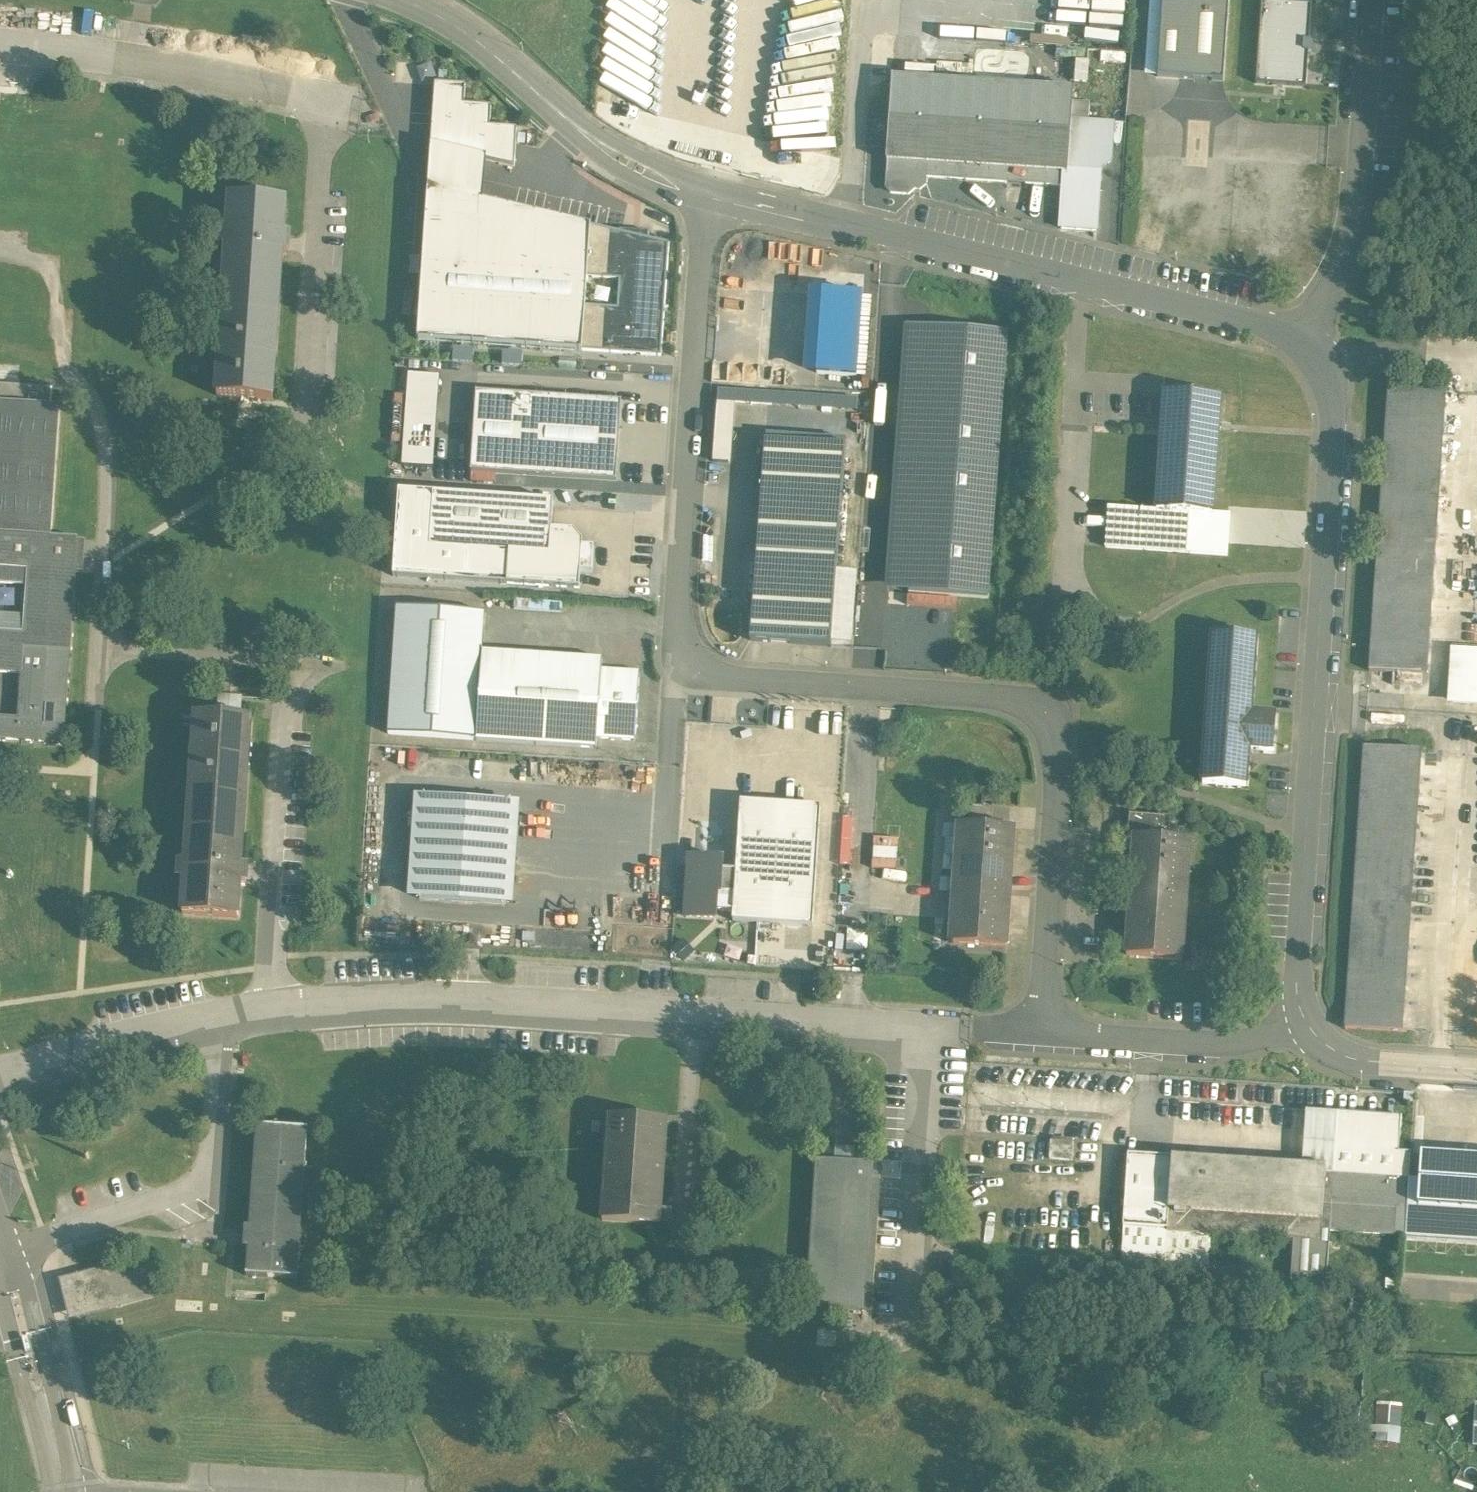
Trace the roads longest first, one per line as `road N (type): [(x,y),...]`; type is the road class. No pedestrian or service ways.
road 1 (residential): [(710,198),(678,618),(685,646),(697,666),(725,678),(1016,700),(1053,714),(1058,754),(1042,1032)]
road 2 (residential): [(1300,342),(1326,371),(1330,389),(1297,1004),(1303,1023)]
road 3 (residential): [(710,198),(1012,265),(1300,342)]
road 4 (residential): [(403,0),(442,21),(609,160),(710,198)]
road 5 (residential): [(1300,342),(1350,239),(1372,0)]
road 6 (residential): [(1042,1032),(1211,1045),(1303,1023)]
road 7 (residential): [(1303,1023),(1338,1057),(1476,1070)]
road 8 (residential): [(65,1491),(38,1371)]

